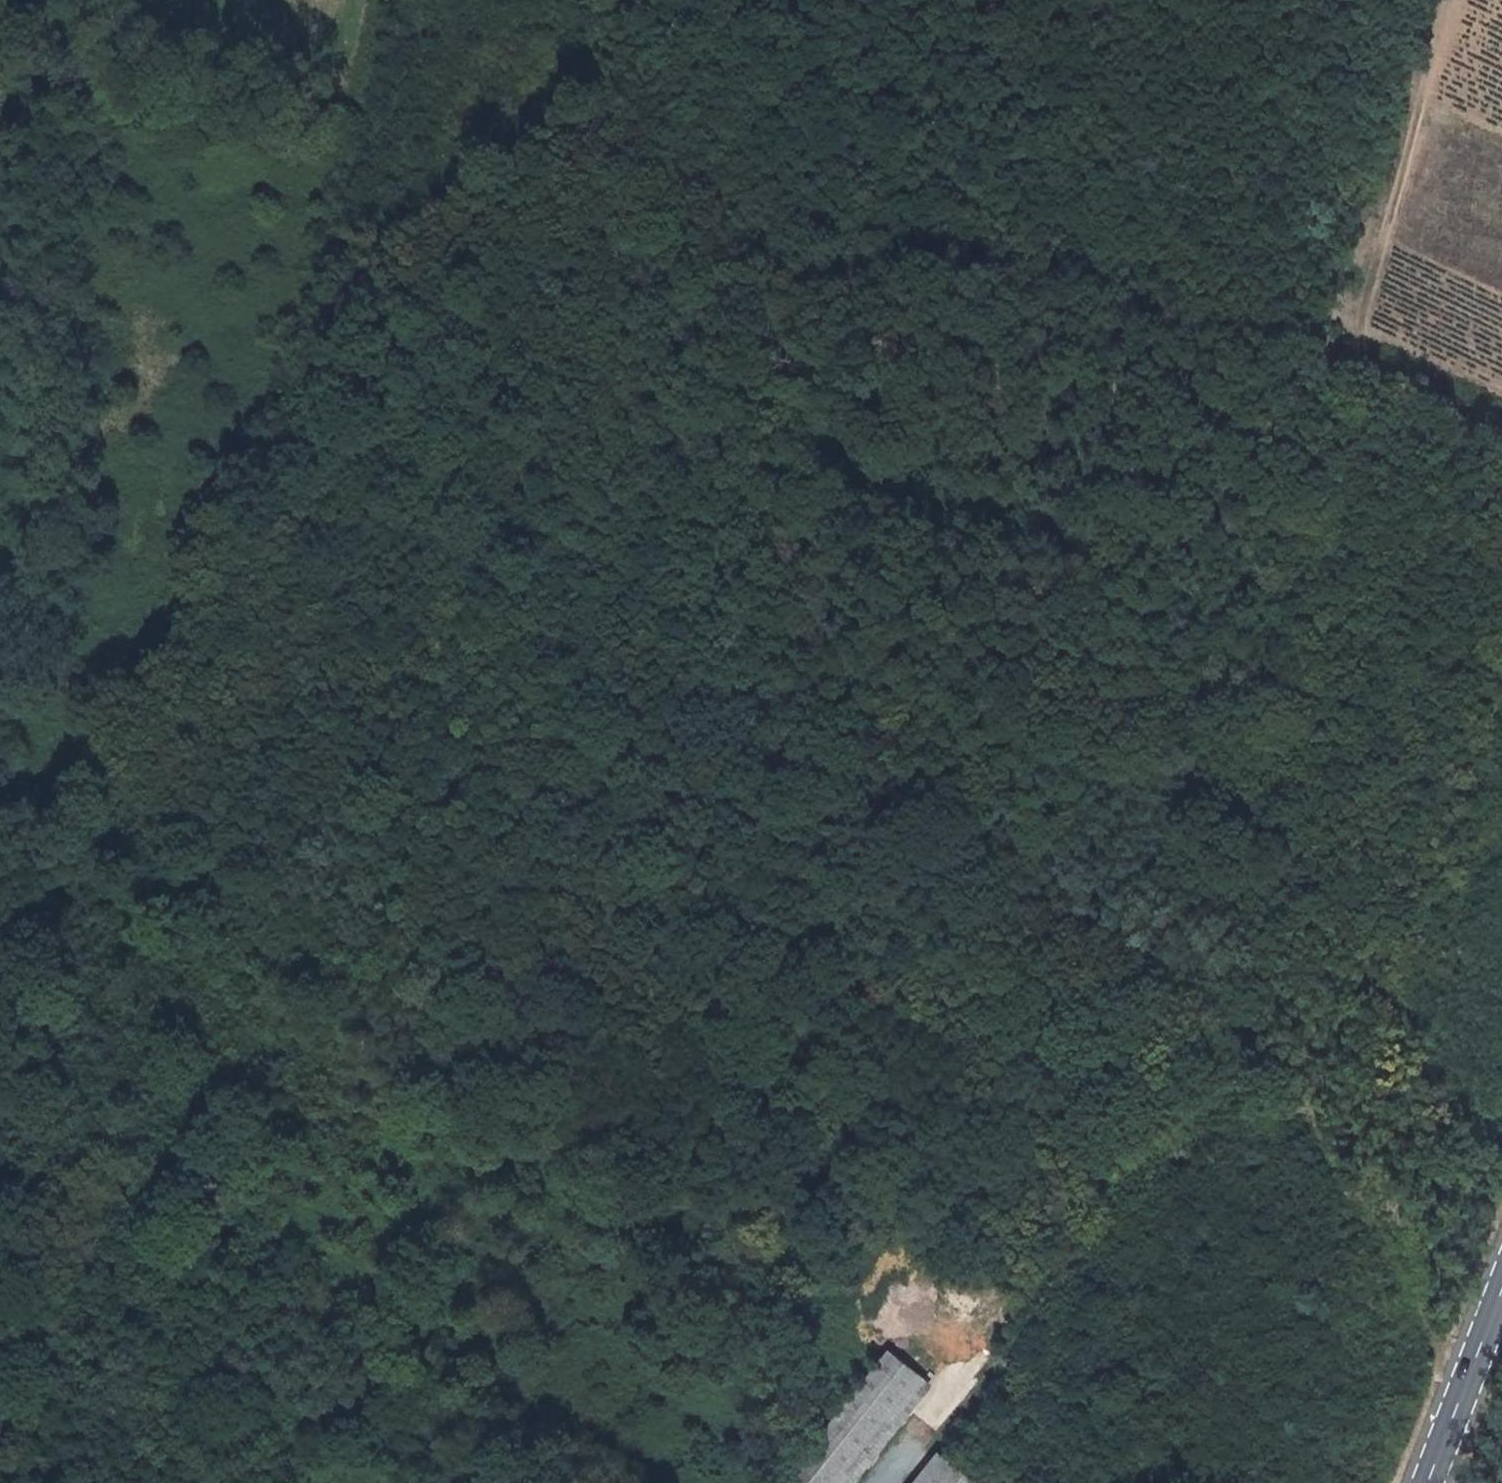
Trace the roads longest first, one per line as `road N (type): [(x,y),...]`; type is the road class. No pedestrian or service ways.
road 1 (track): [(1463,1388),(1319,1128),(1221,1048),(884,1482)]
road 2 (primary): [(1426,1482),(1501,1288)]

